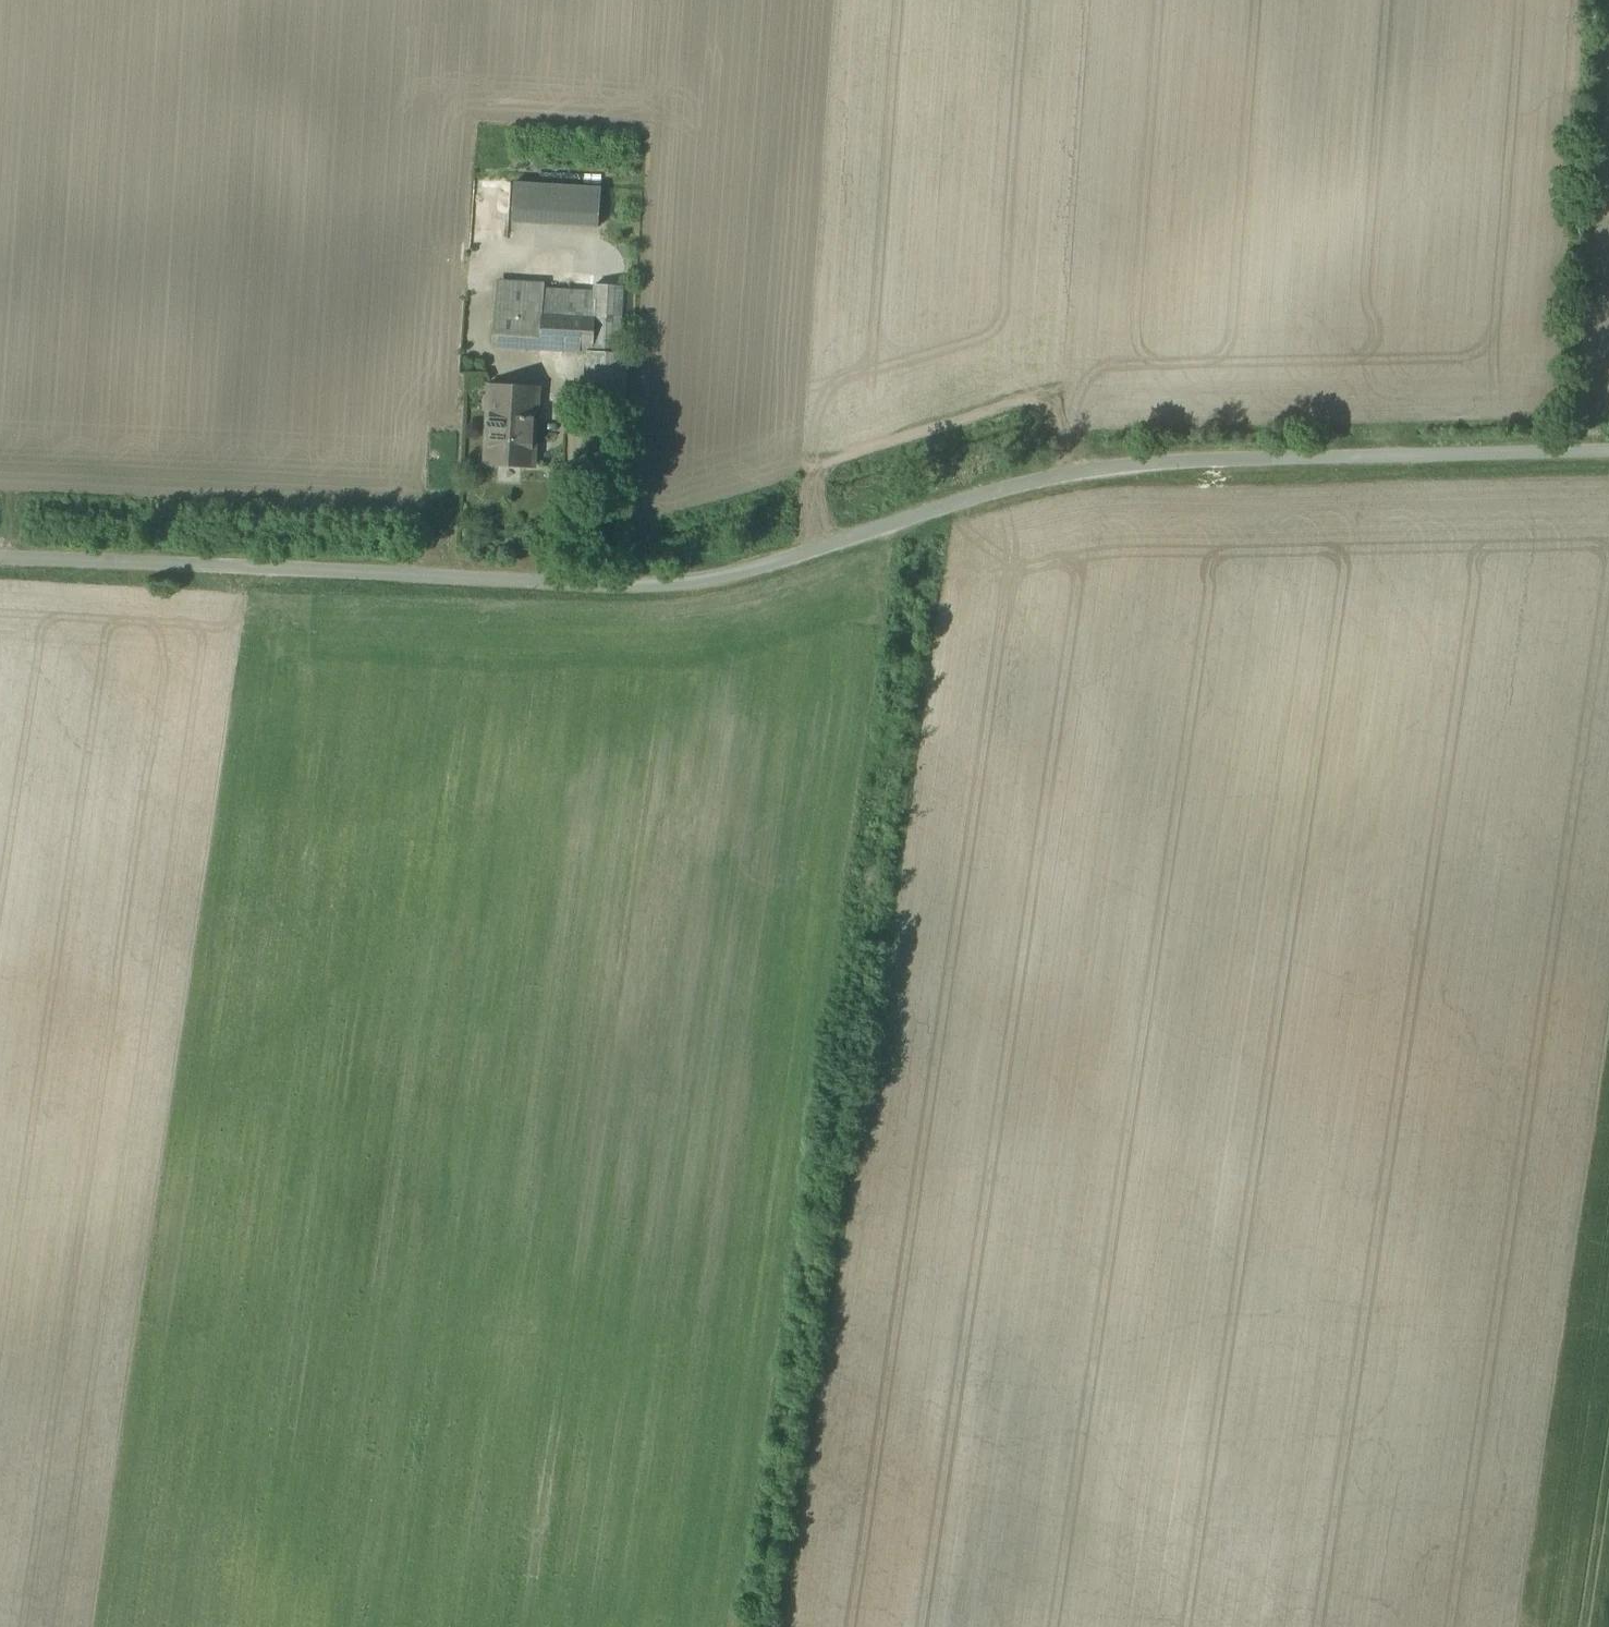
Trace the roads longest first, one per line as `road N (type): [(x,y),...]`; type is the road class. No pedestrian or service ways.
road 1 (unclassified): [(1608,438),(1125,449),(754,573),(662,588),(0,560)]

